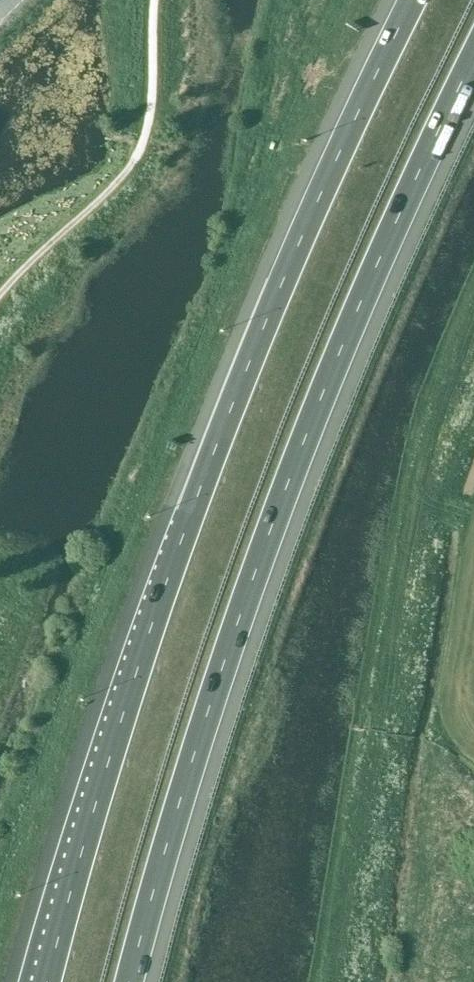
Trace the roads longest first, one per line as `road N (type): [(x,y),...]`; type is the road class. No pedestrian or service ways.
road 1 (motorway): [(409,0),(332,151),(191,518),(114,744),(47,981)]
road 2 (motorway): [(129,981),(262,557),(401,207),(473,62)]

